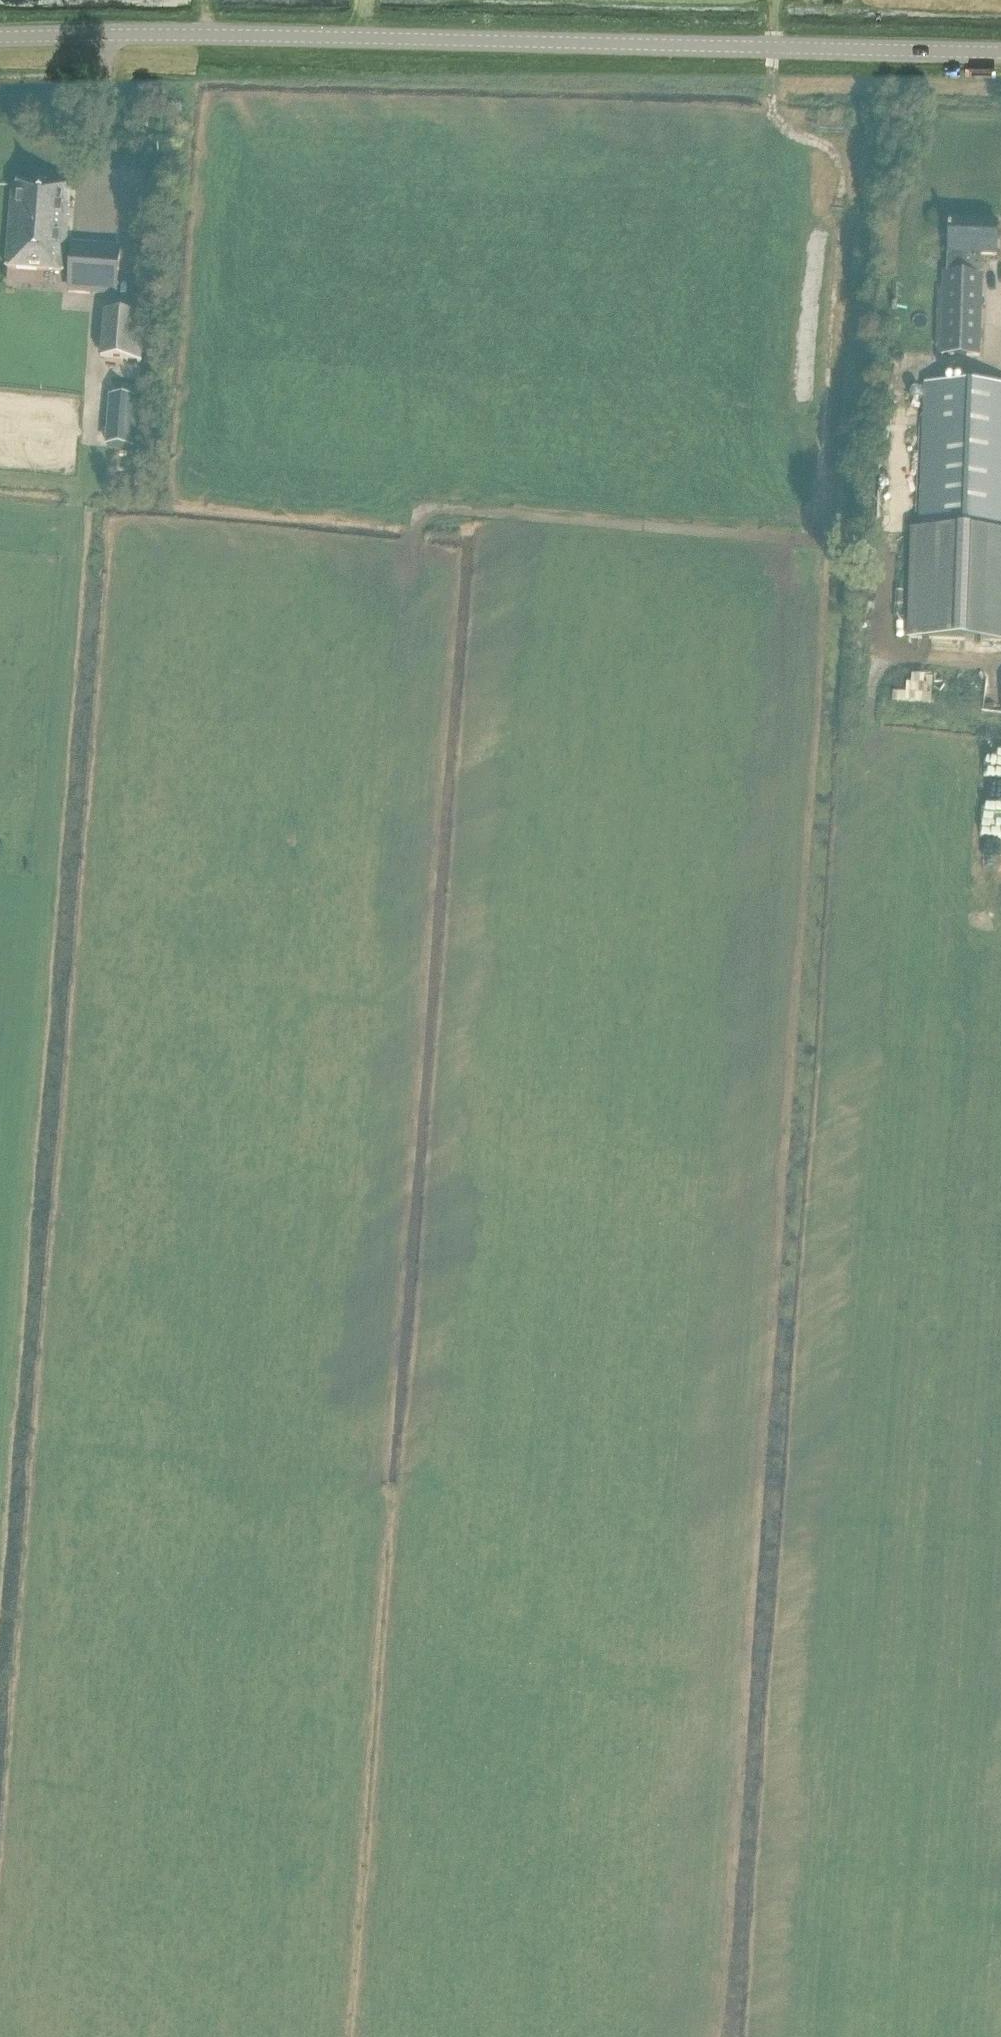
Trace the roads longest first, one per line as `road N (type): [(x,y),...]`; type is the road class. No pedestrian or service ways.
road 1 (tertiary): [(0,38),(1000,53)]

